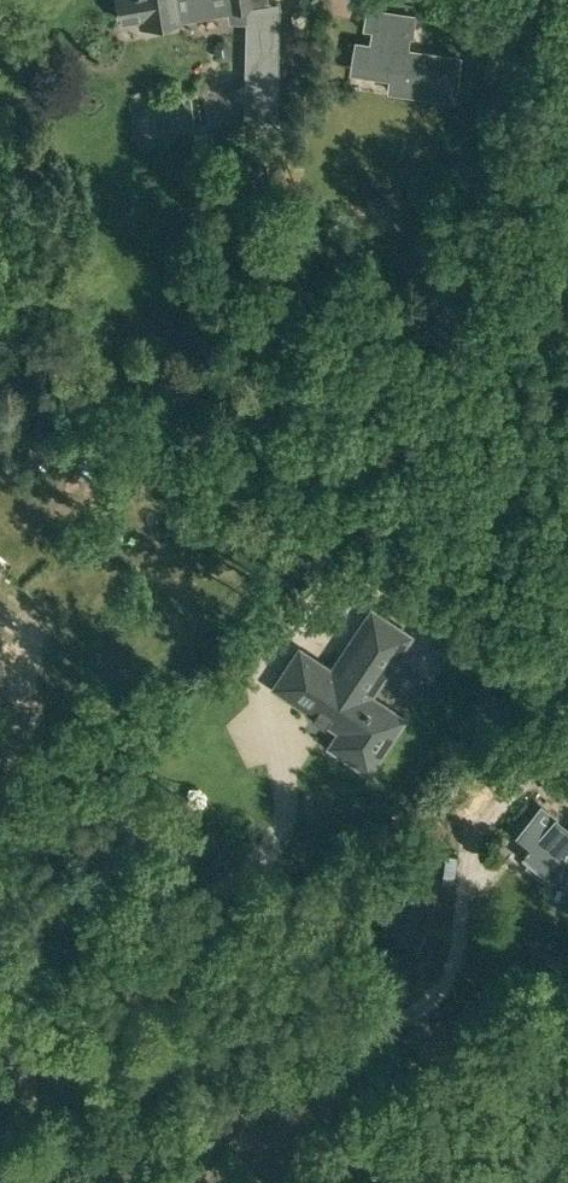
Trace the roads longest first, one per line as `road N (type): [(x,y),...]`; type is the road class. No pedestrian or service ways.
road 1 (primary): [(177,1182),(0,1054)]

